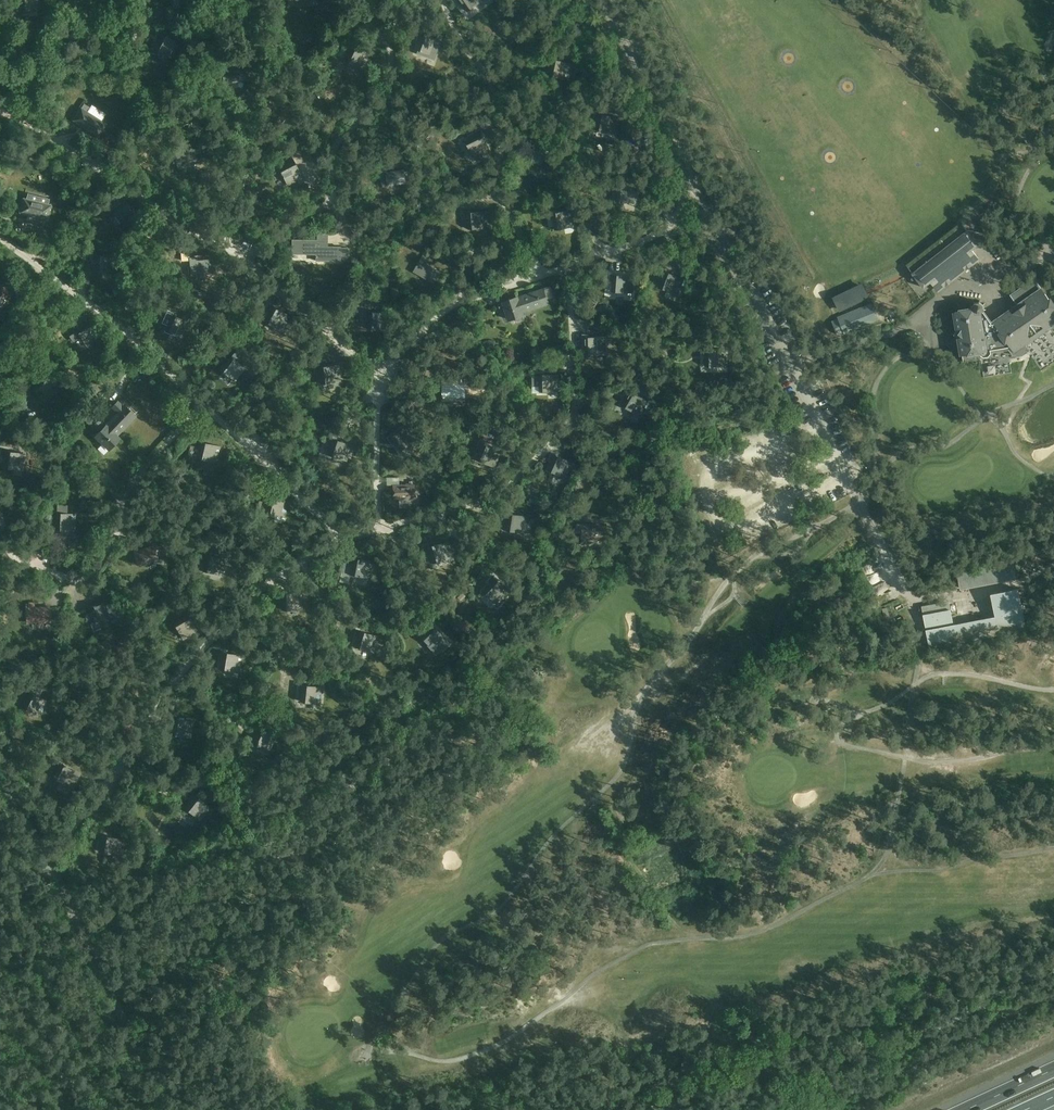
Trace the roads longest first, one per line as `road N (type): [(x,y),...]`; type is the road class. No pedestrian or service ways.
road 1 (unclassified): [(195,1109),(135,1042),(40,851),(0,788)]

